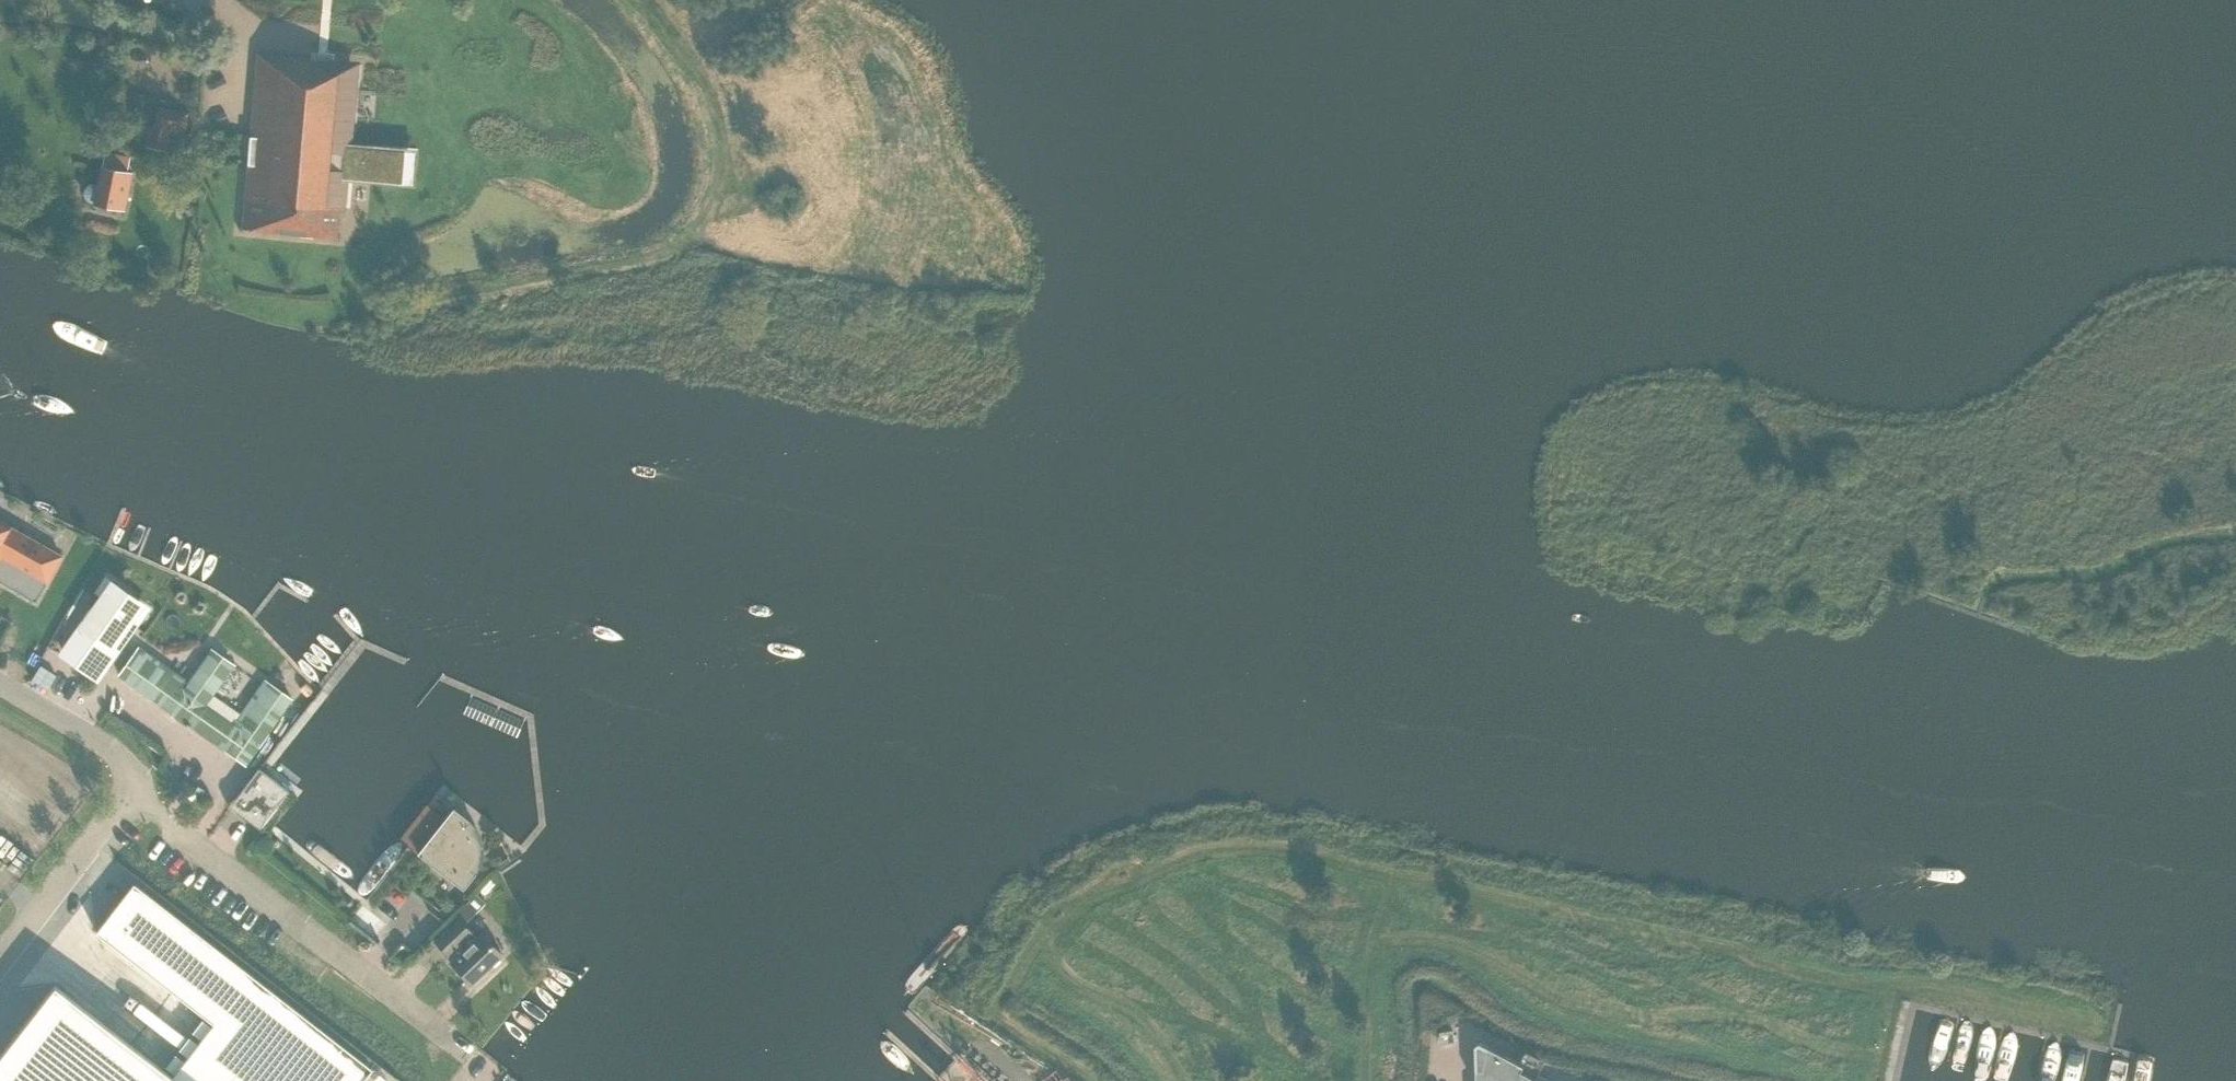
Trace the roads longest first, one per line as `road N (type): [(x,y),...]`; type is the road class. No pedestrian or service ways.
road 1 (unclassified): [(464,1080),(478,1063),(126,794)]
road 2 (unclassified): [(0,957),(126,794)]
road 3 (unclassified): [(126,794),(129,776),(114,754),(0,686)]

